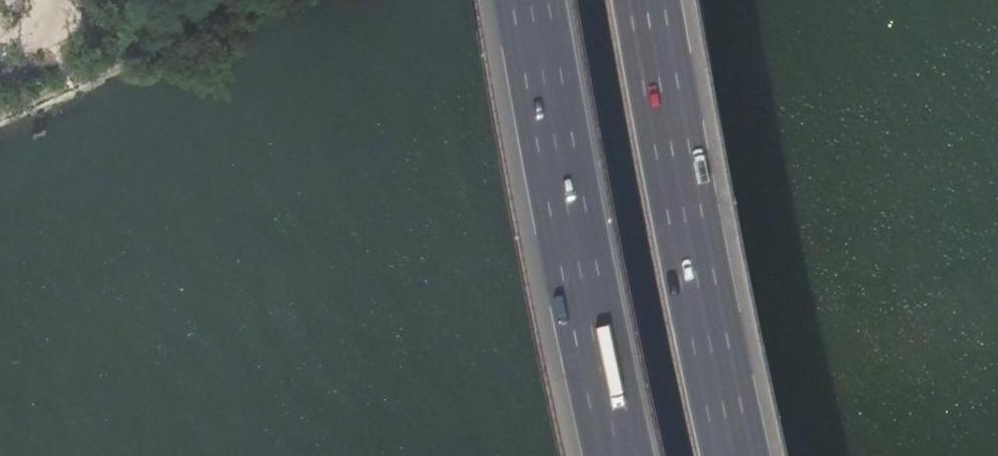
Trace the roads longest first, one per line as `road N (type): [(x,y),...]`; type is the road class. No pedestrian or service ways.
road 1 (motorway): [(718,455),(624,0)]
road 2 (motorway): [(509,0),(599,455)]

